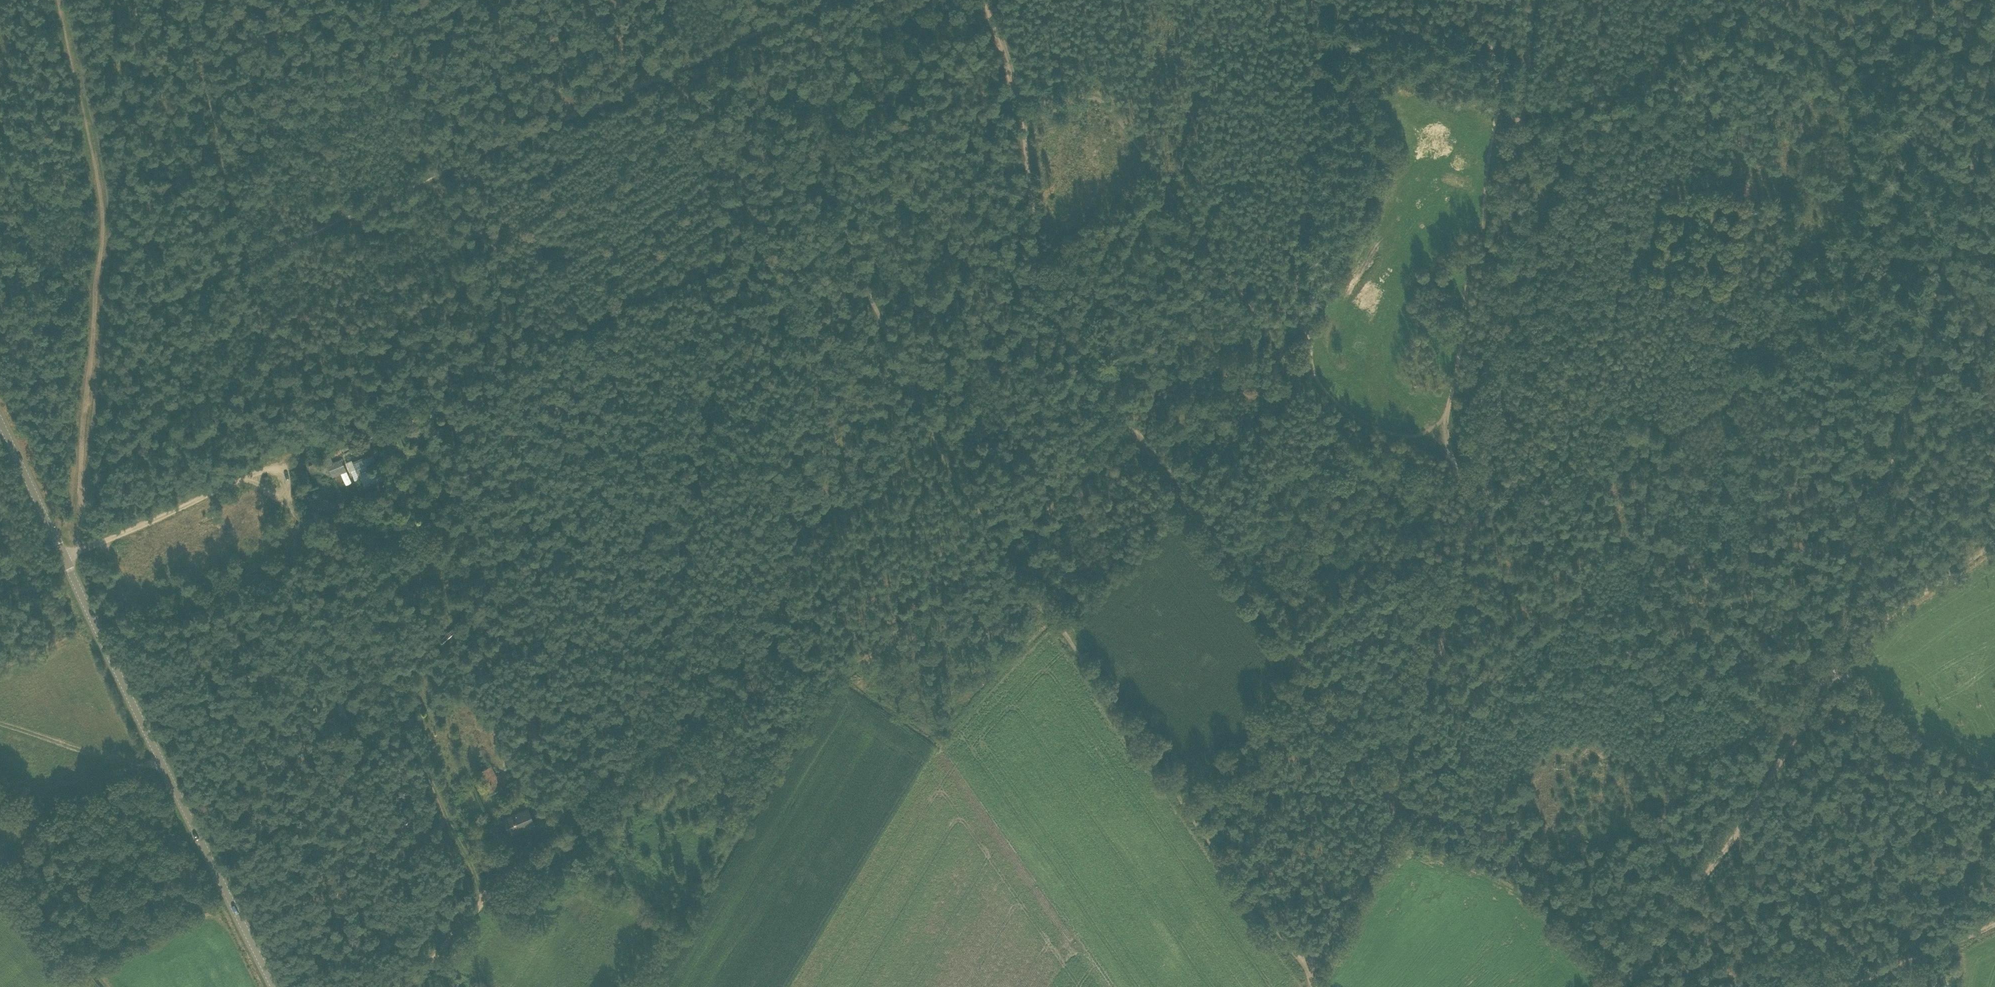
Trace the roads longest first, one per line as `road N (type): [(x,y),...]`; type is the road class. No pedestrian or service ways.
road 1 (tertiary): [(274,986),(0,426)]
road 2 (track): [(60,551),(76,518),(100,225),(54,0)]
road 3 (track): [(1313,979),(999,547)]
road 4 (track): [(985,0),(1021,115),(1048,318),(1136,434)]
road 5 (track): [(1136,434),(1394,801)]
road 6 (track): [(1621,986),(1829,668)]
road 7 (track): [(277,464),(63,559)]
road 8 (track): [(1994,541),(1884,616),(1829,668)]
road 9 (unclassified): [(1994,774),(1907,731),(1829,668)]
road 10 (track): [(1394,801),(1386,834),(1313,979)]
road 11 (track): [(16,824),(15,848),(37,895),(111,986)]
road 12 (track): [(1847,986),(1994,925)]
road 13 (track): [(136,764),(0,720)]
road 14 (track): [(29,774),(58,787),(86,784),(159,755)]

